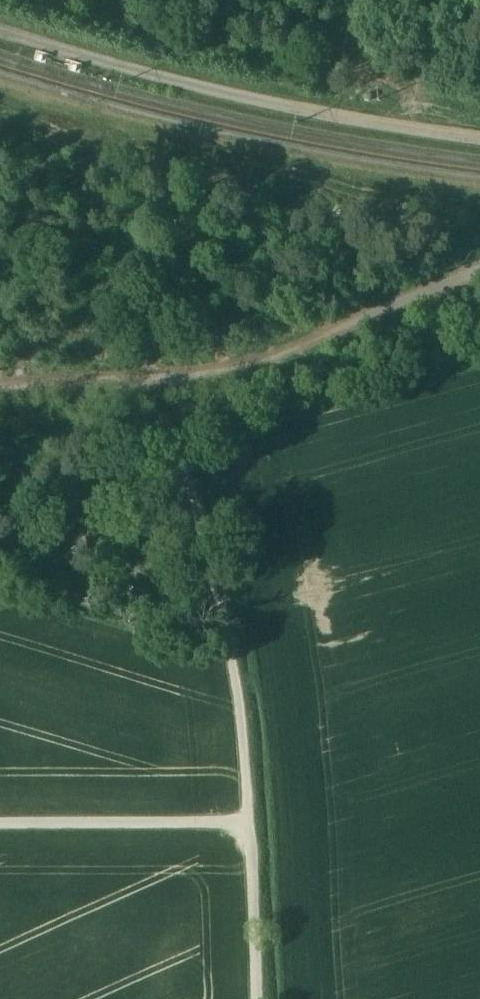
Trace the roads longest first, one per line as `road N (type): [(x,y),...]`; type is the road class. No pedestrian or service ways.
road 1 (track): [(257,998),(246,821),(192,438)]
road 2 (track): [(479,274),(248,370),(198,379)]
road 3 (track): [(0,824),(246,821)]
road 4 (track): [(198,379),(0,389)]

